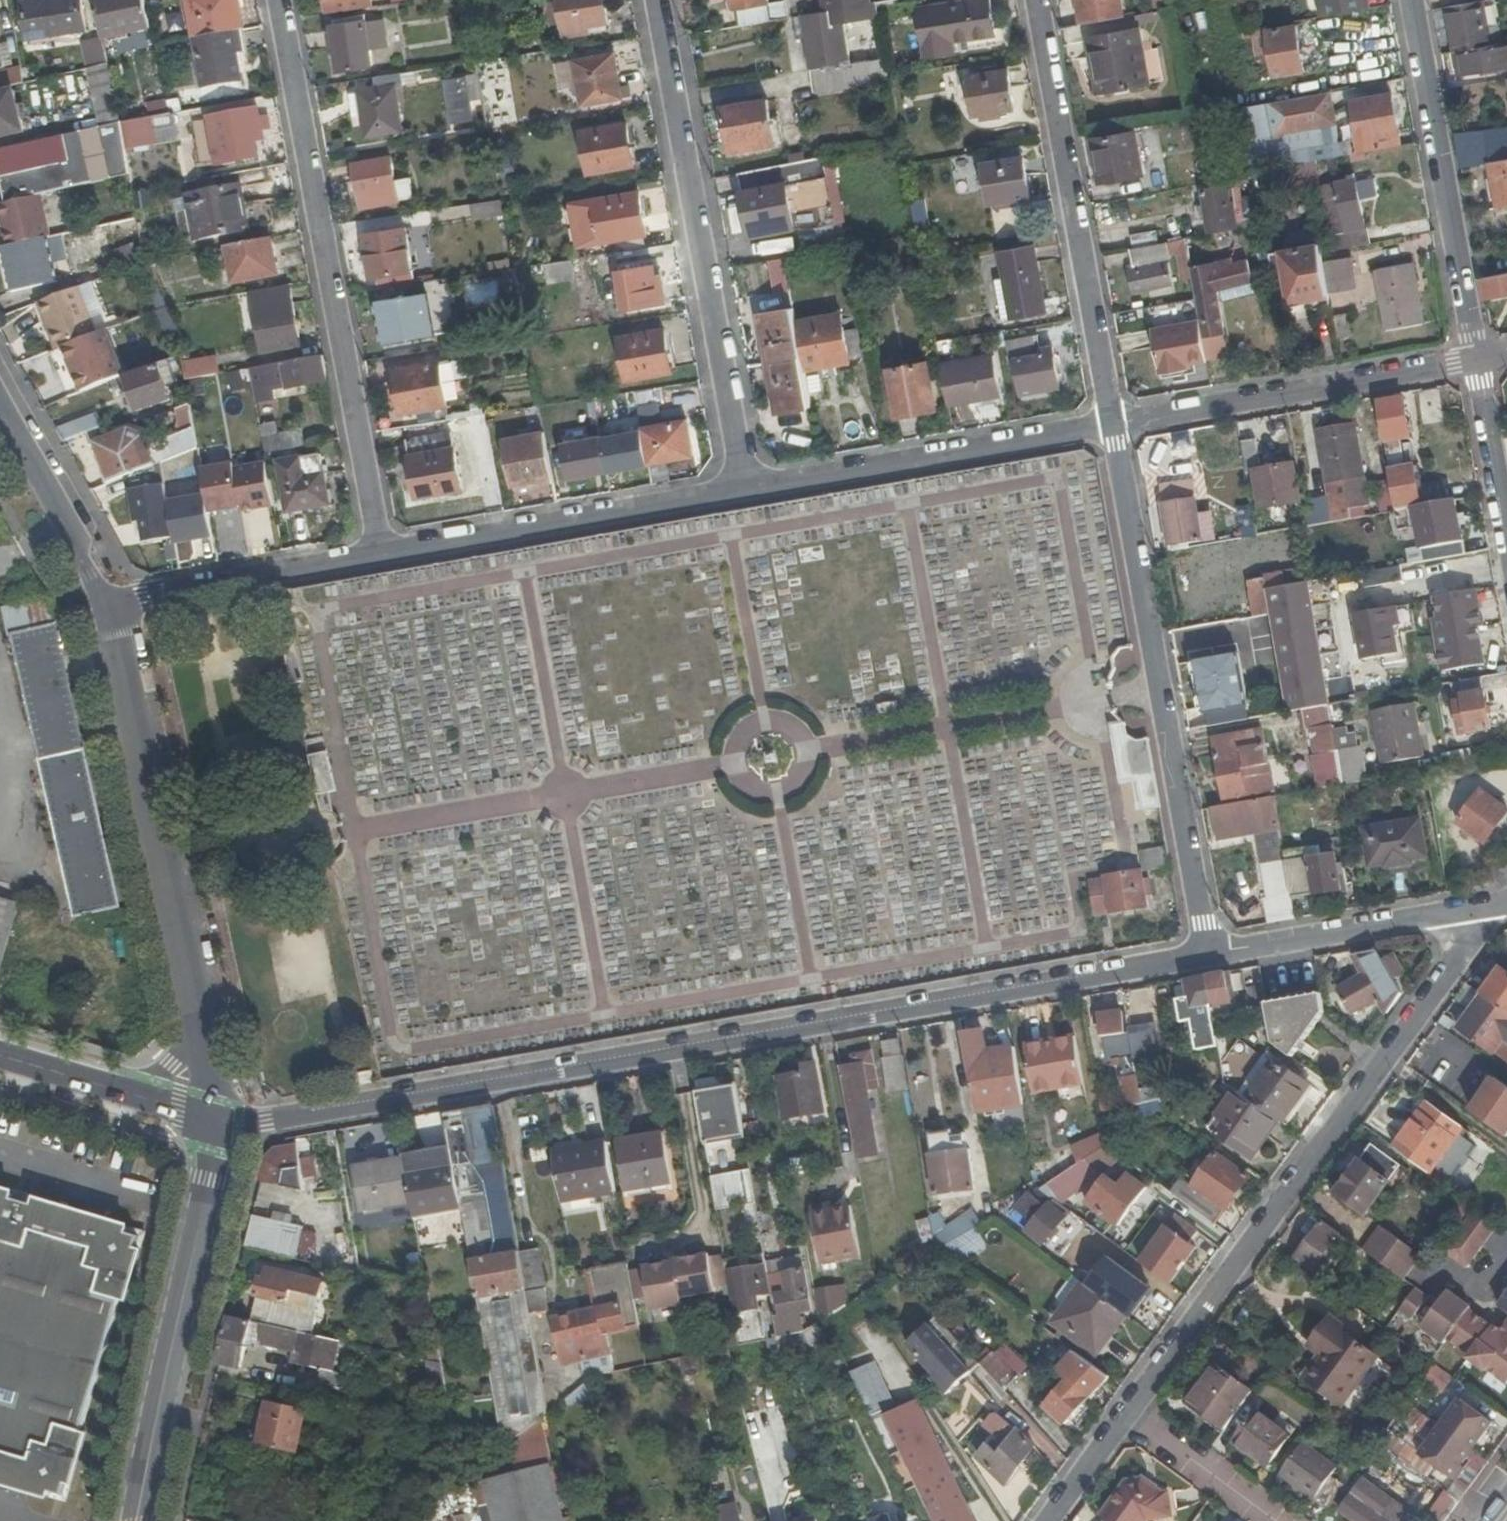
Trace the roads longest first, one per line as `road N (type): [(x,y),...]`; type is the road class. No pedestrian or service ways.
road 1 (residential): [(1208,956),(352,1112),(221,1122)]
road 2 (residential): [(1129,1412),(1489,905)]
road 3 (residential): [(376,553),(275,0)]
road 4 (residential): [(1111,423),(1208,956)]
road 5 (residential): [(746,488),(657,0)]
road 6 (residential): [(1032,0),(1111,423)]
road 7 (residential): [(193,1003),(107,601)]
road 8 (tertiary): [(137,1520),(221,1122)]
road 9 (residential): [(376,553),(746,488)]
road 10 (residential): [(746,488),(1111,423)]
road 11 (residential): [(1468,359),(1411,0)]
road 12 (residential): [(1468,359),(1111,423)]
road 13 (residential): [(1489,905),(1208,956)]
road 14 (residential): [(107,601),(376,553)]
road 15 (residential): [(107,601),(0,398)]
road 16 (residential): [(1468,359),(1506,555)]
road 17 (residential): [(1275,1520),(1129,1412)]
road 18 (residential): [(1049,1520),(1129,1412)]
road 19 (unclassified): [(193,1003),(183,1051),(153,1075),(111,1089)]
road 20 (residential): [(221,1122),(193,1003)]

